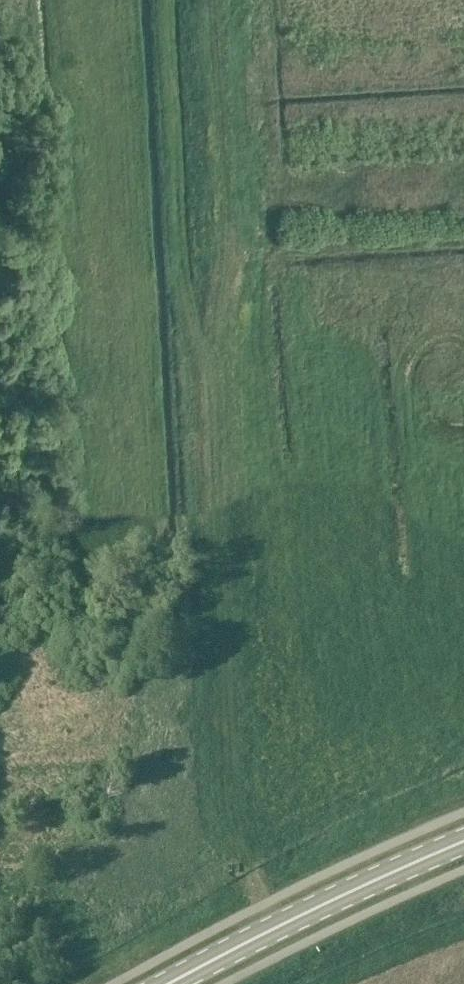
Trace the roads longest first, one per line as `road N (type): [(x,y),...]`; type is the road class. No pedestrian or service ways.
road 1 (track): [(276,929),(249,873),(230,766),(207,361)]
road 2 (track): [(207,361),(188,295),(170,0)]
road 3 (track): [(207,361),(223,224),(209,0)]
road 4 (primary): [(172,983),(463,842)]

